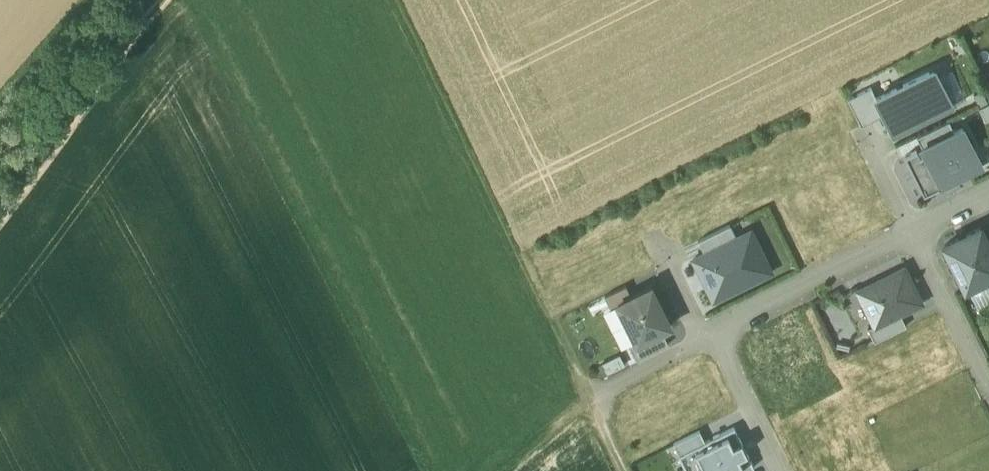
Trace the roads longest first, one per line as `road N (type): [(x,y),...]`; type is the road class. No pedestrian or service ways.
road 1 (track): [(396,0),(588,401)]
road 2 (track): [(158,0),(0,211)]
road 3 (residential): [(914,229),(708,330)]
road 4 (residential): [(988,385),(914,229)]
road 5 (residential): [(778,470),(708,330)]
road 6 (residential): [(708,330),(588,401)]

